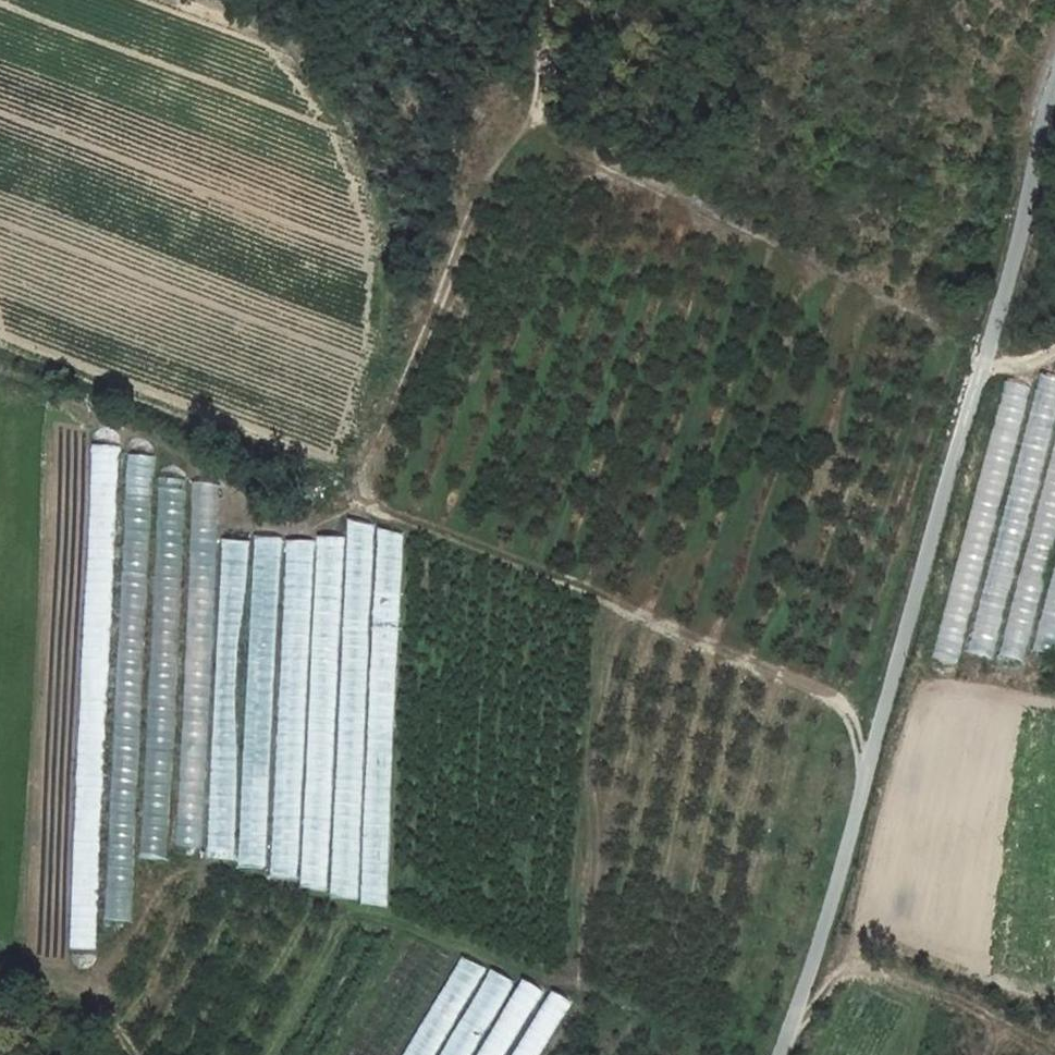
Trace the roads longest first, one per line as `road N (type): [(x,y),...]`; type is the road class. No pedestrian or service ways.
road 1 (unclassified): [(782,1054),(1054,107)]
road 2 (track): [(867,767),(845,705),(335,495)]
road 3 (track): [(796,1025),(838,978),(856,972),(957,1001),(1053,1054)]

